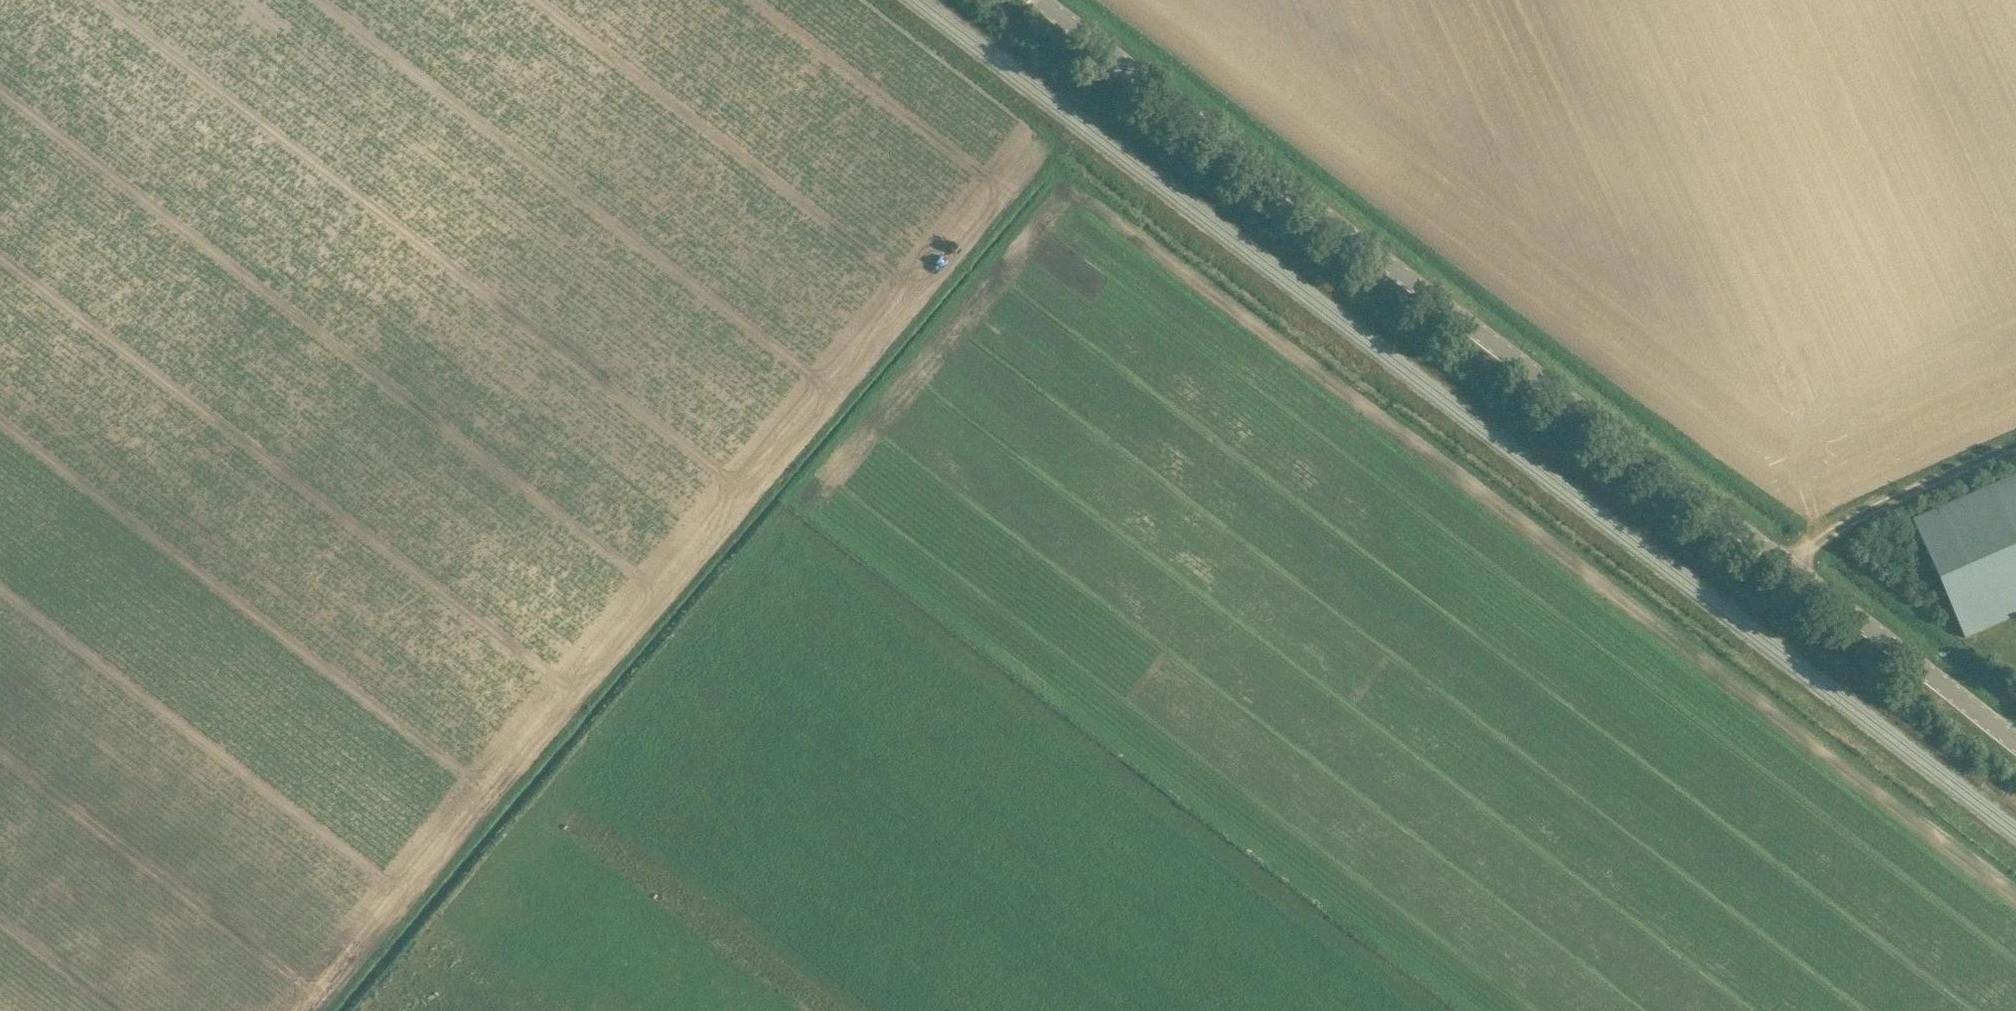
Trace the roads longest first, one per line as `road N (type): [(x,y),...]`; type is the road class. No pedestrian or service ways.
road 1 (unclassified): [(2015,744),(1037,0)]

